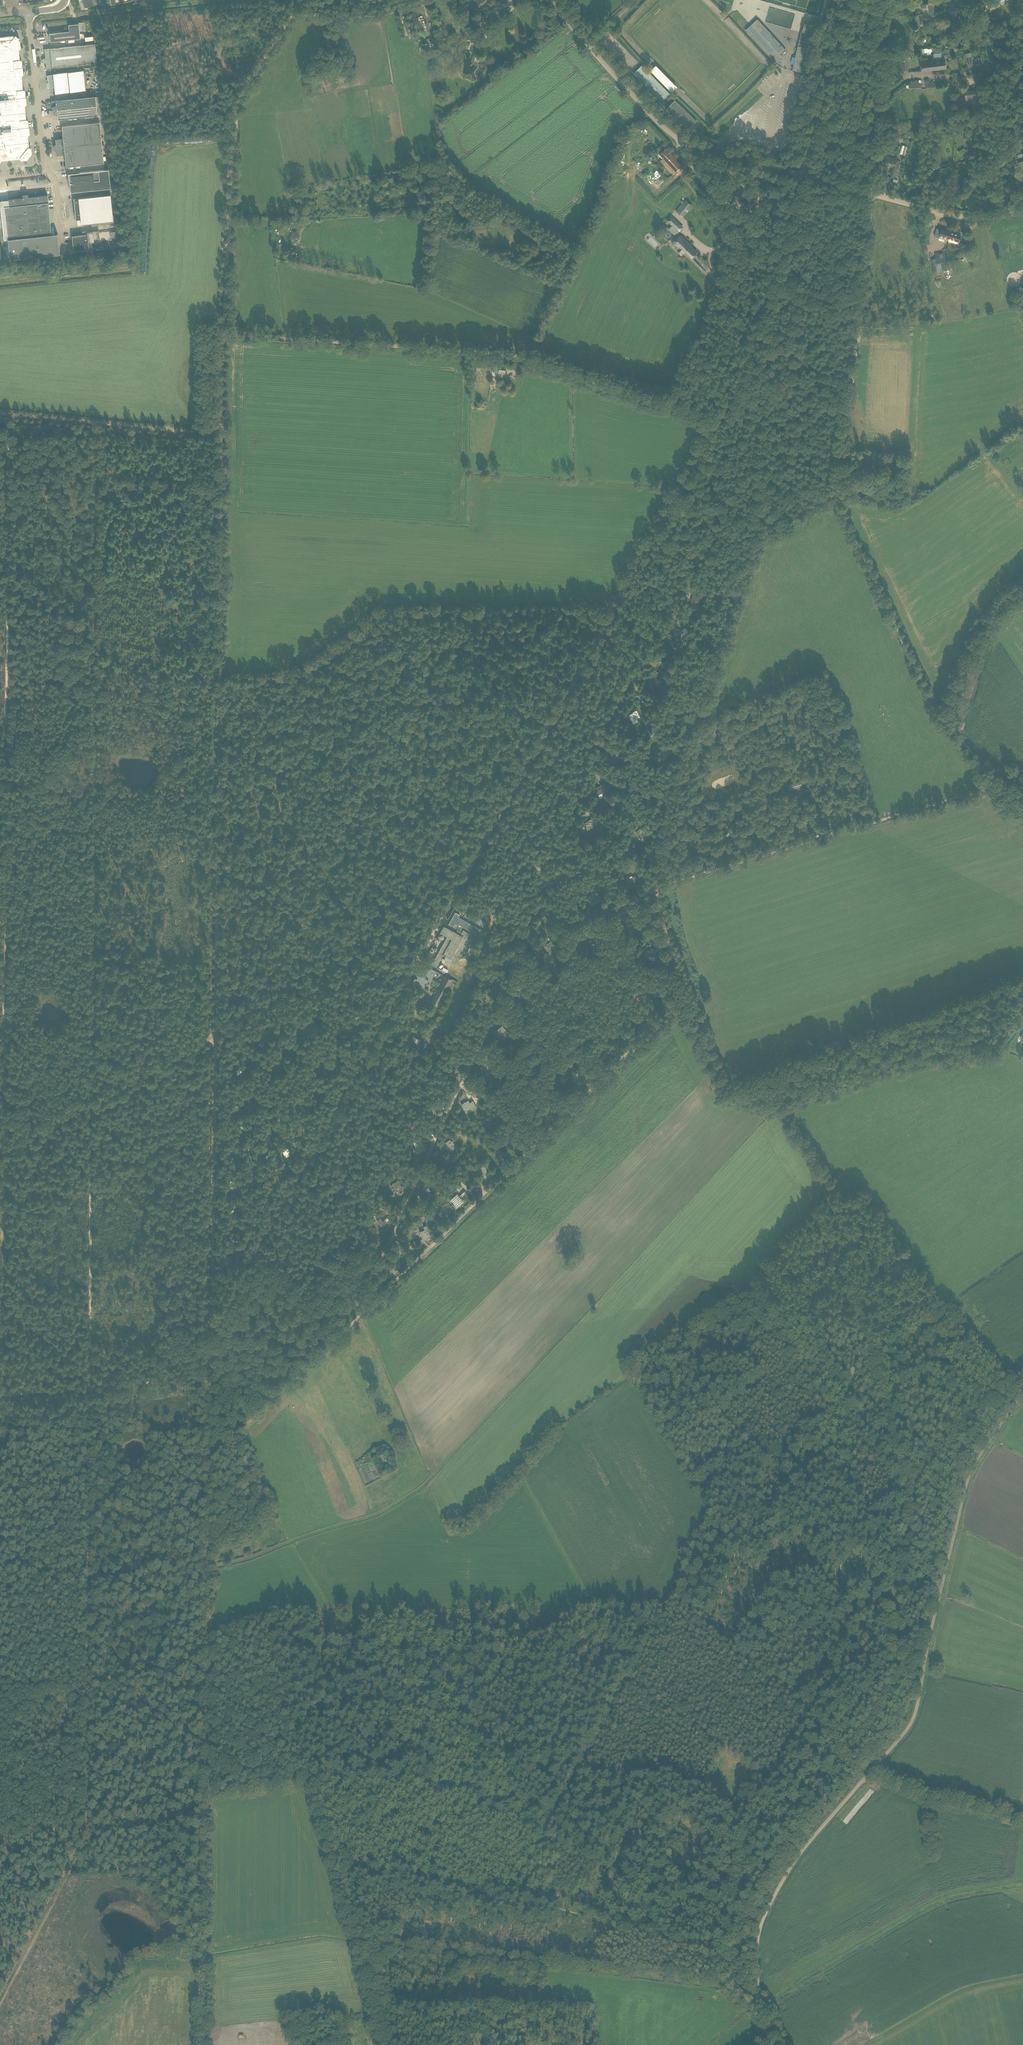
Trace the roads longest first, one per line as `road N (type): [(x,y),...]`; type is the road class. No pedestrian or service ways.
road 1 (track): [(729,1091),(780,1109),(845,1210),(914,1500),(897,1586),(775,1762),(708,1878),(715,1940),(730,1968)]
road 2 (track): [(724,1958),(511,1897),(664,1618),(743,1435),(713,1406),(763,1332),(852,1266)]
road 3 (unclassified): [(758,1940),(815,1836),(911,1723),(968,1478),(1022,1393)]
road 4 (track): [(216,1035),(207,1629)]
road 5 (track): [(3,1162),(5,580)]
road 6 (track): [(390,2044),(263,1613),(202,1631)]
road 7 (track): [(720,419),(521,359),(223,334)]
road 8 (track): [(552,618),(524,633),(405,743),(488,741),(403,919),(431,936)]
road 9 (track): [(872,0),(882,14),(873,195),(838,489)]
road 10 (unclassified): [(412,971),(654,540)]
road 11 (track): [(365,1317),(689,999)]
road 12 (track): [(689,999),(729,1091),(1022,974)]
road 13 (unclassified): [(654,540),(733,397),(801,175)]
road 14 (track): [(838,489),(925,691),(1022,809)]
road 15 (track): [(210,1337),(383,1020)]
road 16 (track): [(657,889),(996,786)]
road 17 (track): [(216,1035),(219,683)]
road 18 (track): [(223,334),(239,108),(301,0)]
road 19 (track): [(657,889),(662,809),(745,580)]
road 20 (track): [(93,805),(96,485)]
road 21 (unclassified): [(801,175),(683,141),(548,0)]
road 22 (track): [(743,1435),(893,1590),(899,1664),(924,1674)]
road 23 (track): [(283,1696),(588,1749)]
road 24 (track): [(91,1104),(93,805)]
road 25 (track): [(242,1015),(272,886),(369,768)]
road 26 (track): [(202,1604),(89,1609),(89,1682),(0,1690)]
road 27 (unclassified): [(247,1229),(259,1174),(278,1138),(282,1099),(353,980)]
road 28 (track): [(89,1387),(92,1115)]
road 29 (unclassified): [(1022,209),(957,215),(801,175)]
road 30 (track): [(89,1387),(89,1609)]
road 31 (track): [(365,1317),(205,1470)]
road 32 (track): [(0,1839),(201,1817)]
road 33 (track): [(89,1682),(87,1831),(68,1874)]
road 34 (track): [(219,683),(220,494)]
road 35 (unclassified): [(801,175),(850,0)]
road 36 (track): [(5,580),(5,413)]
road 37 (unclassified): [(44,172),(29,11)]
road 38 (track): [(683,141),(690,166),(743,244),(774,270)]
road 39 (unclassified): [(216,1035),(261,1006),(353,980)]
road 40 (track): [(0,2005),(68,1874)]
road 41 (unclassified): [(885,90),(903,79),(988,72),(1022,54)]
road 42 (track): [(745,580),(770,531),(838,489)]
road 43 (track): [(293,13),(380,15),(425,0)]
road 44 (track): [(216,1035),(103,1098)]
road 45 (track): [(222,434),(96,422)]

